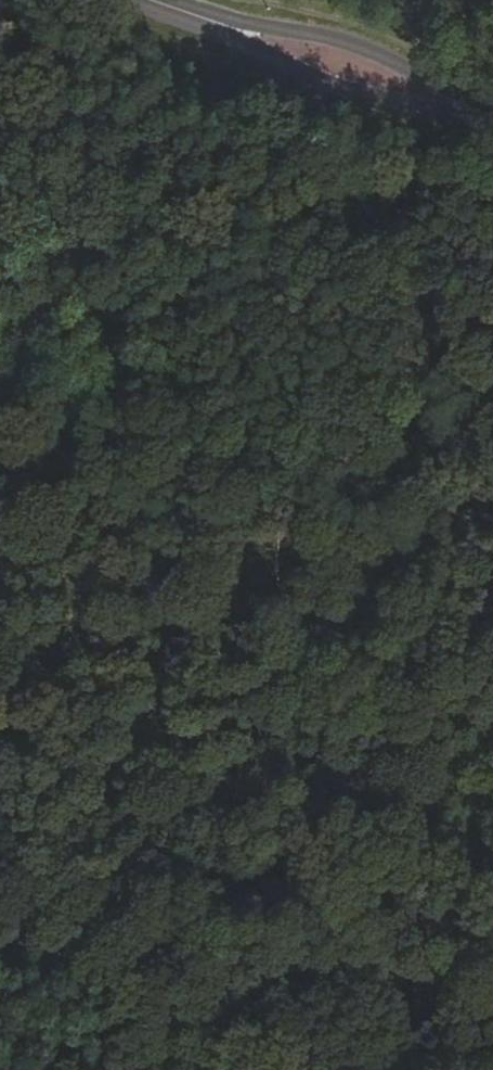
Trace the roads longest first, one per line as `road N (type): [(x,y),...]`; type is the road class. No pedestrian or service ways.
road 1 (residential): [(212,21),(331,85),(492,121)]
road 2 (residential): [(492,112),(363,47),(212,21)]

